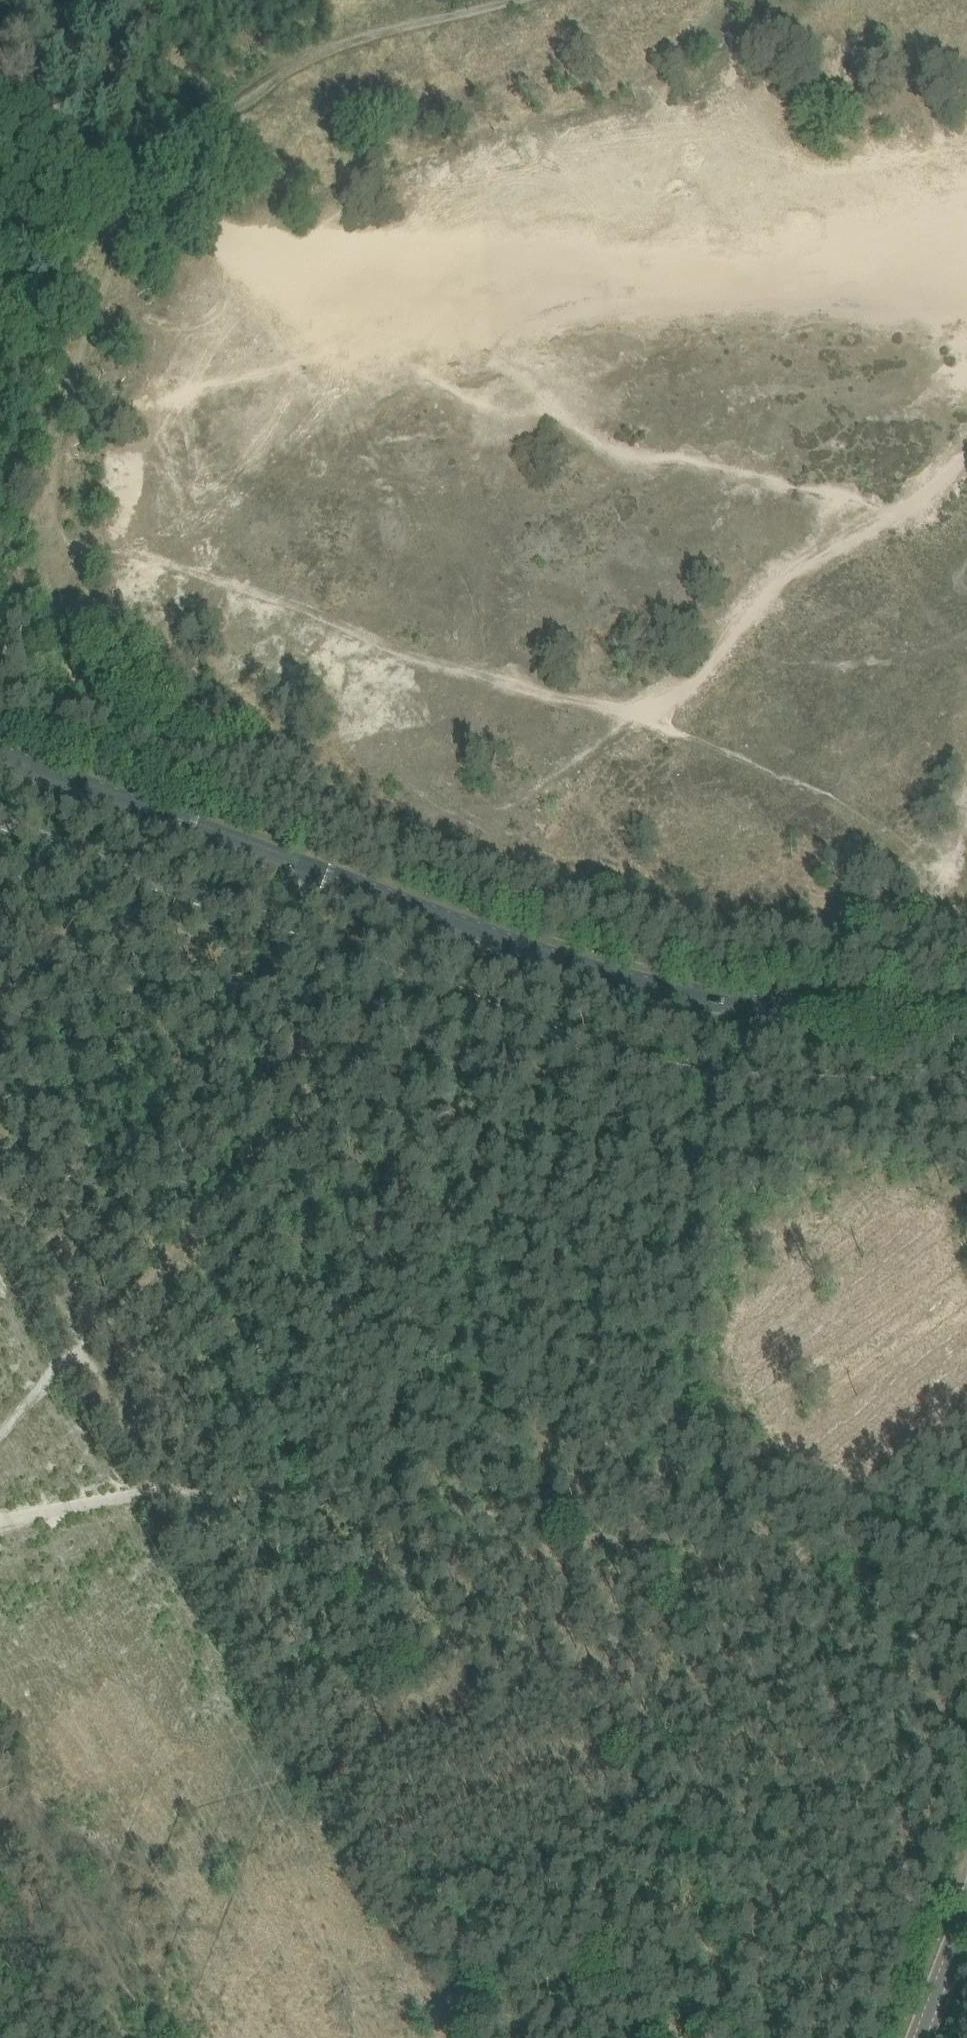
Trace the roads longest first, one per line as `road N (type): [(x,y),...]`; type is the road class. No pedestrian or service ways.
road 1 (track): [(966,1652),(938,1639),(672,1632),(608,1549),(450,1494),(272,1488),(104,1497),(0,1516)]
road 2 (secondary): [(966,1013),(761,1003),(630,985),(0,752)]
road 3 (tertiary): [(917,2037),(966,1903)]

